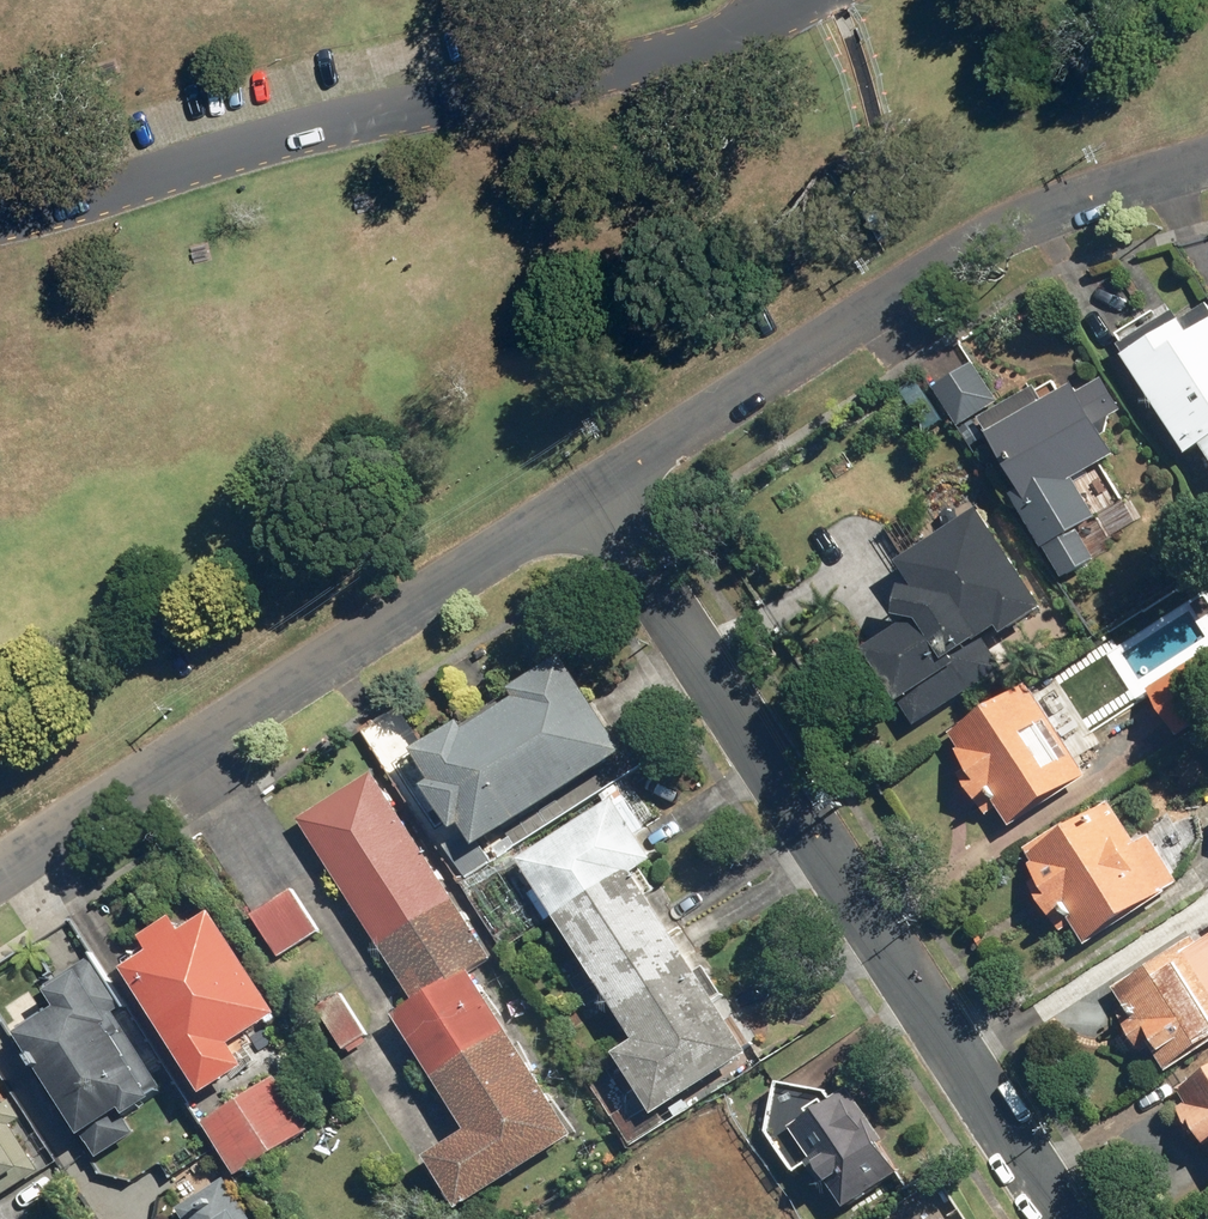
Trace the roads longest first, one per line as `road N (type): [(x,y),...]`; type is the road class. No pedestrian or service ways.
road 1 (residential): [(1071,1218),(593,493)]
road 2 (unclassified): [(0,218),(150,182),(316,117),(500,78),(648,60),(801,0)]
road 3 (residential): [(0,872),(593,493)]
road 4 (residential): [(593,493),(857,314),(1076,201),(1207,160)]

